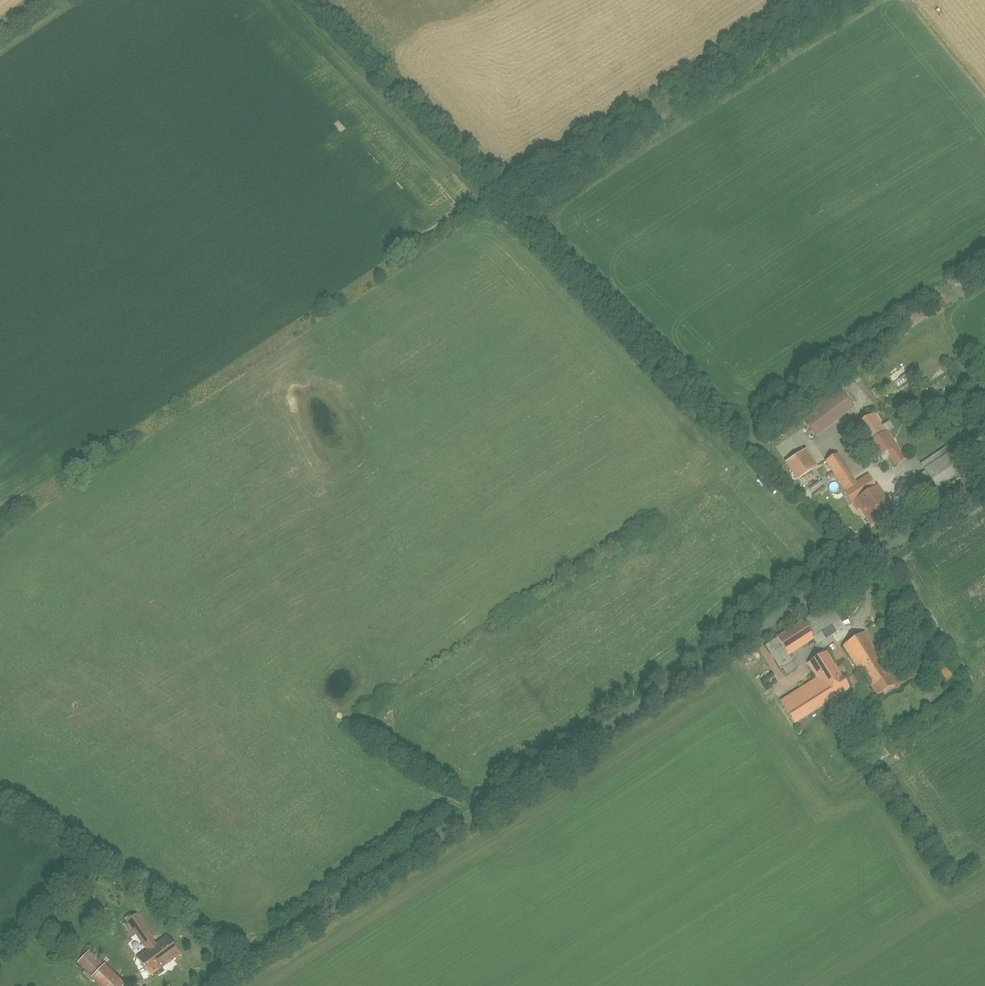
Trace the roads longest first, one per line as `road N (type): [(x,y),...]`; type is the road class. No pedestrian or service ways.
road 1 (residential): [(210,985),(649,688),(984,479)]

